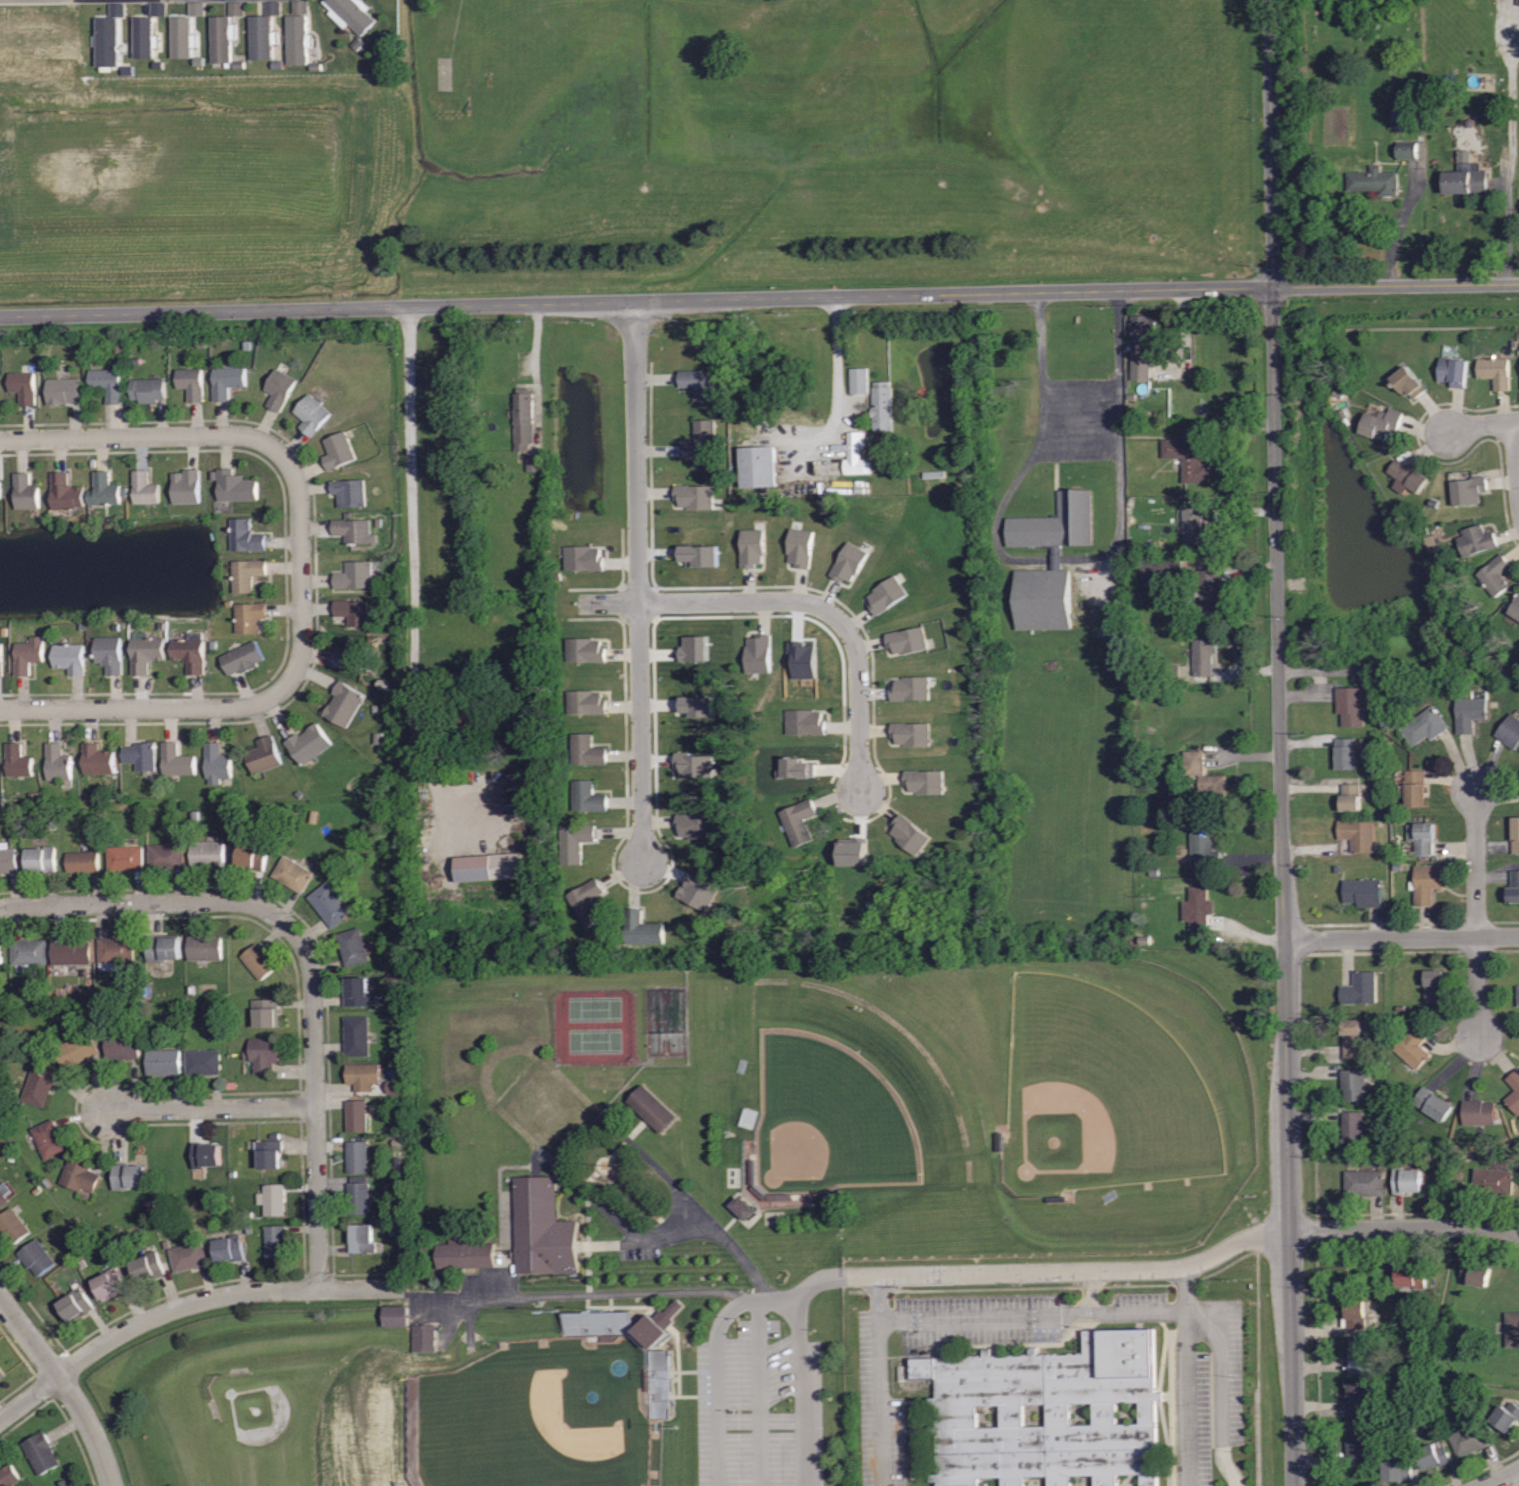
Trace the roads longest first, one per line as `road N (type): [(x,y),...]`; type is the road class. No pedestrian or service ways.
road 1 (tertiary): [(0,316),(1518,282)]
road 2 (secondary): [(1289,1485),(1269,0)]
road 3 (residential): [(629,301),(646,865)]
road 4 (residential): [(411,306),(412,761),(440,814)]
road 5 (residential): [(584,605),(812,602),(858,643),(864,793)]
road 6 (residential): [(0,1418),(85,1354),(189,1305),(275,1291),(405,1289)]
road 7 (residential): [(304,596),(301,485),(268,441),(241,433),(0,439)]
road 8 (residential): [(0,707),(252,705),(283,689),(299,666),(304,596)]
road 9 (residential): [(319,1290),(312,985),(304,951),(283,923)]
road 10 (residential): [(0,5),(299,0)]
road 11 (residential): [(0,907),(240,903),(283,923)]
road 12 (residential): [(1284,942),(1518,935)]
road 13 (residential): [(1286,1229),(1518,1232)]
road 14 (residential): [(111,1485),(80,1411),(0,1302)]
road 15 (residential): [(108,1110),(315,1107)]
road 16 (residential): [(1478,936),(1475,788)]

